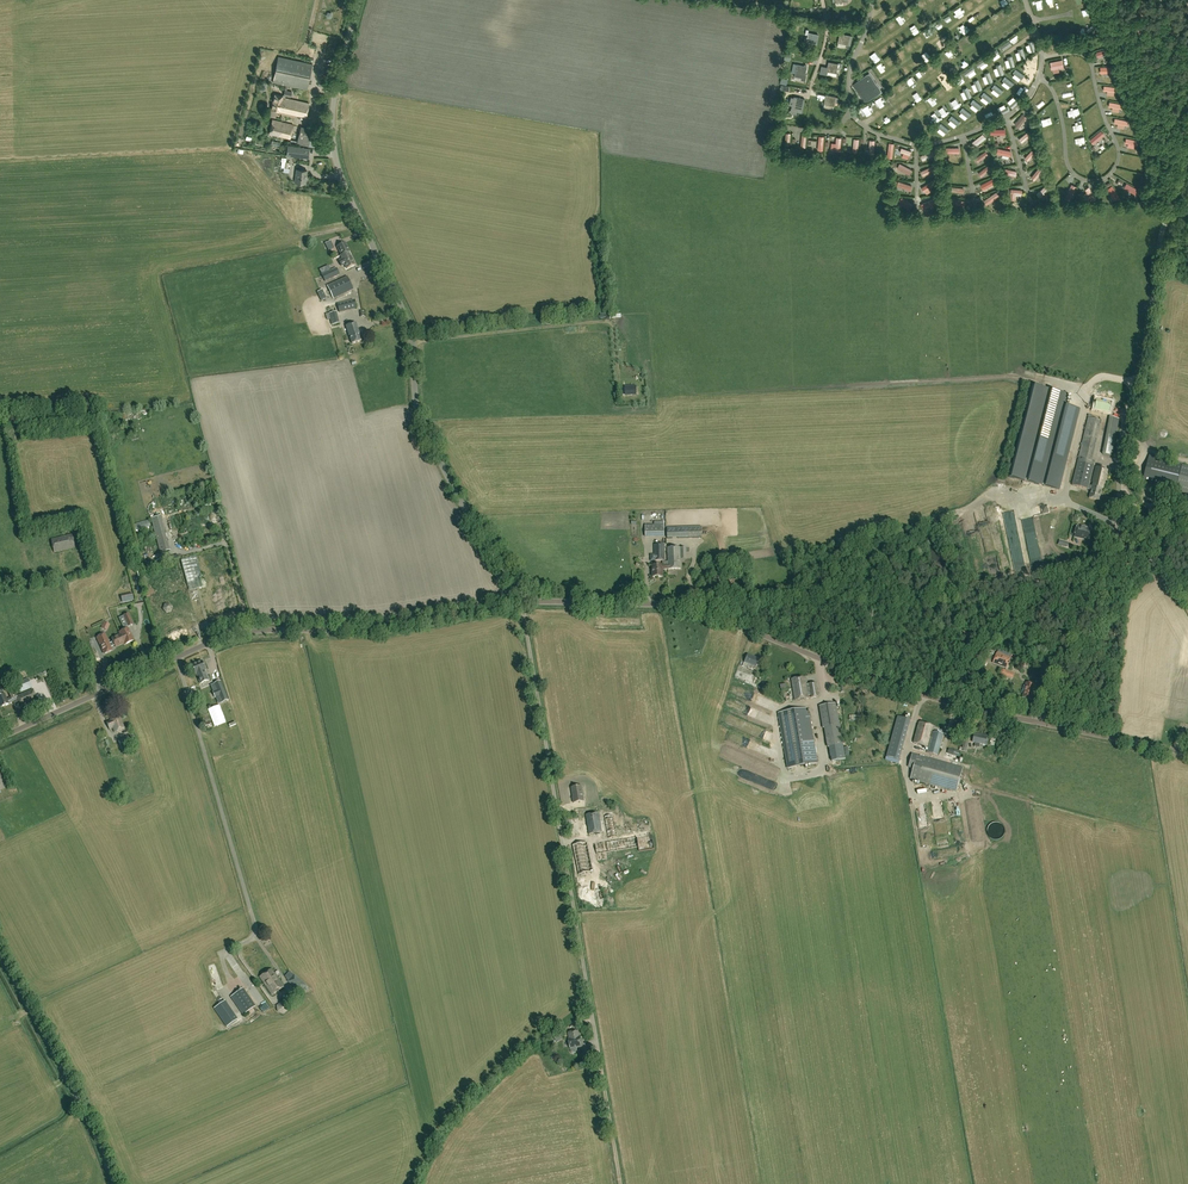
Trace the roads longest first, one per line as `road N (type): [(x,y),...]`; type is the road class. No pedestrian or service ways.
road 1 (unclassified): [(521,605),(422,423),(409,324),(342,177),(334,117),(362,0)]
road 2 (unclassified): [(1187,206),(1161,234),(1107,567),(1039,723)]
road 3 (tertiary): [(0,739),(235,635),(375,630),(521,605)]
road 4 (tertiary): [(521,605),(679,608),(867,676),(1039,723)]
road 5 (track): [(600,1057),(521,605)]
road 6 (unclassified): [(115,1183),(89,1119),(0,955)]
road 7 (track): [(1175,212),(1141,82),(1107,0)]
road 8 (tertiary): [(1039,723),(1187,753)]
road 9 (track): [(600,1057),(621,1183)]

